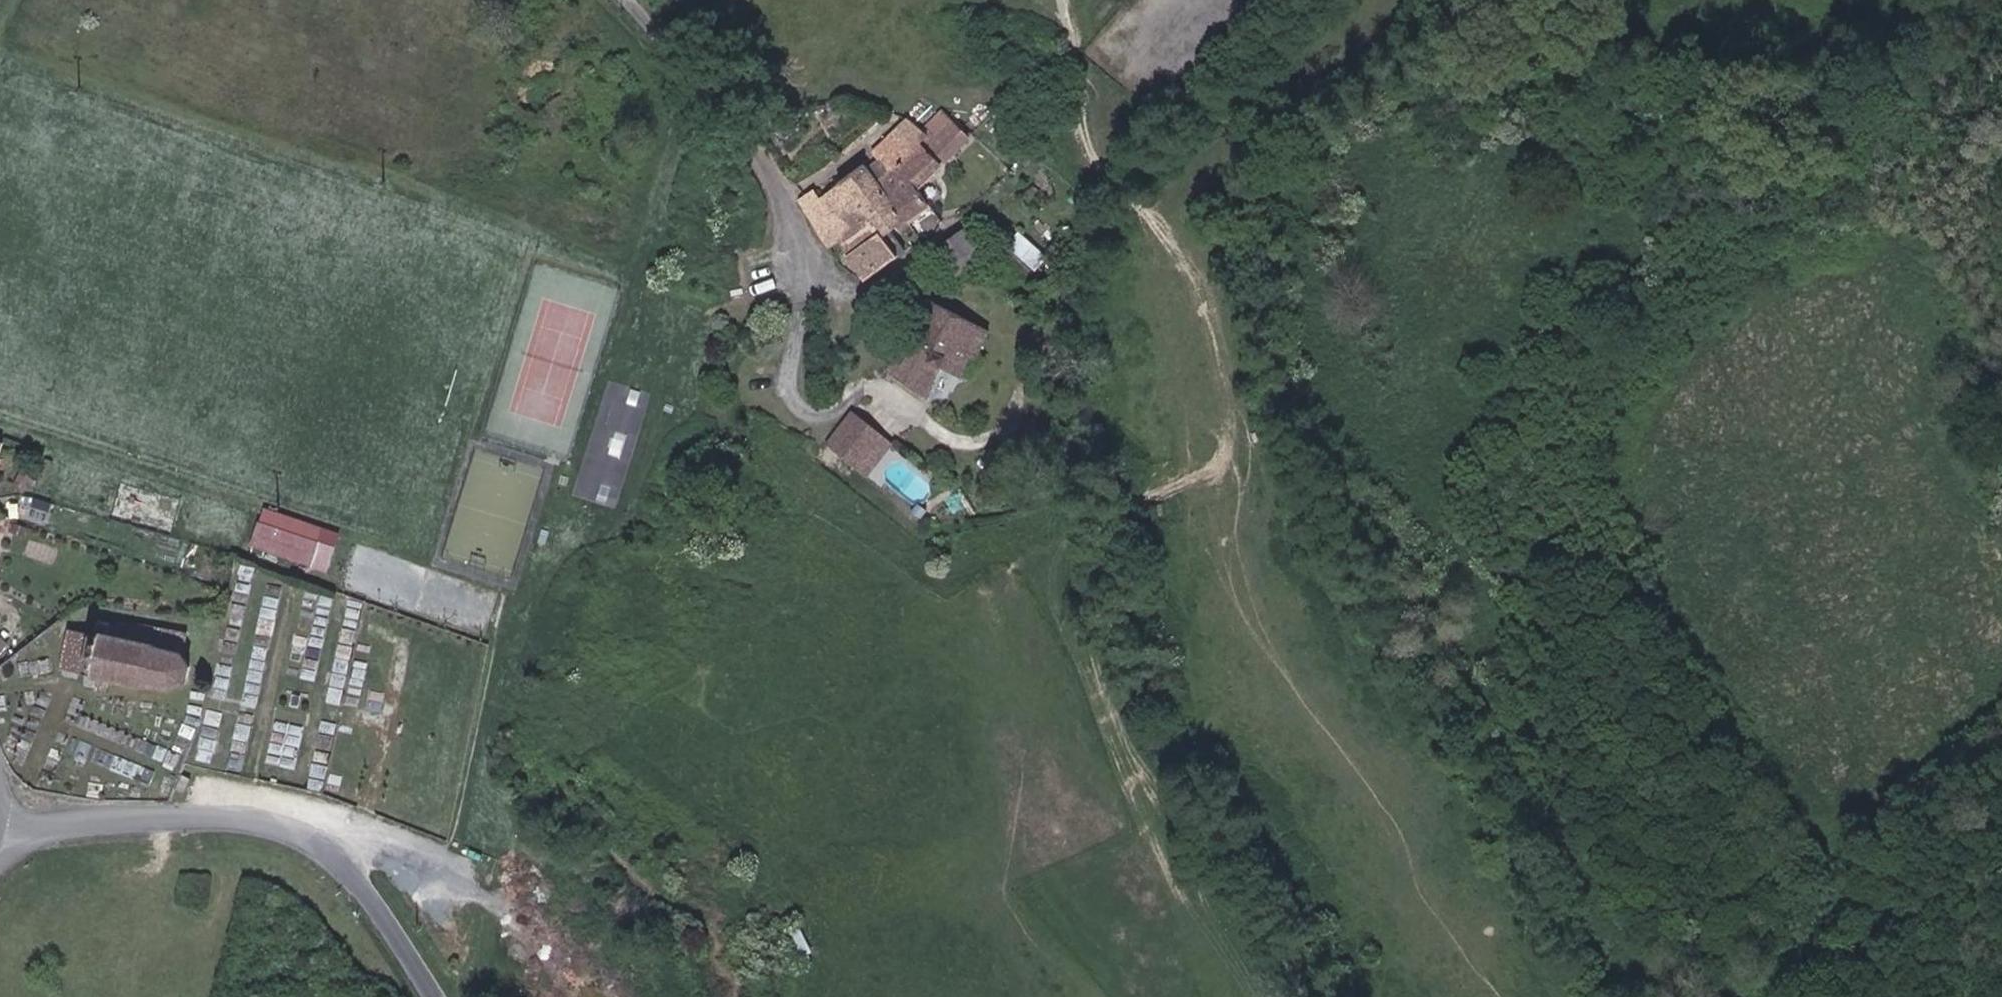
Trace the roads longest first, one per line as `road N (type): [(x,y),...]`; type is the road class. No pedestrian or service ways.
road 1 (track): [(1062,0),(1089,155),(1102,180),(1138,210),(1153,243),(1153,411),(1133,504),(1051,535),(1250,996)]
road 2 (unclassified): [(627,0),(767,179),(802,241),(796,376),(804,408),(826,419),(855,409)]
road 3 (unclassified): [(0,821),(41,828),(245,818),(299,832),(349,865),(437,996)]

